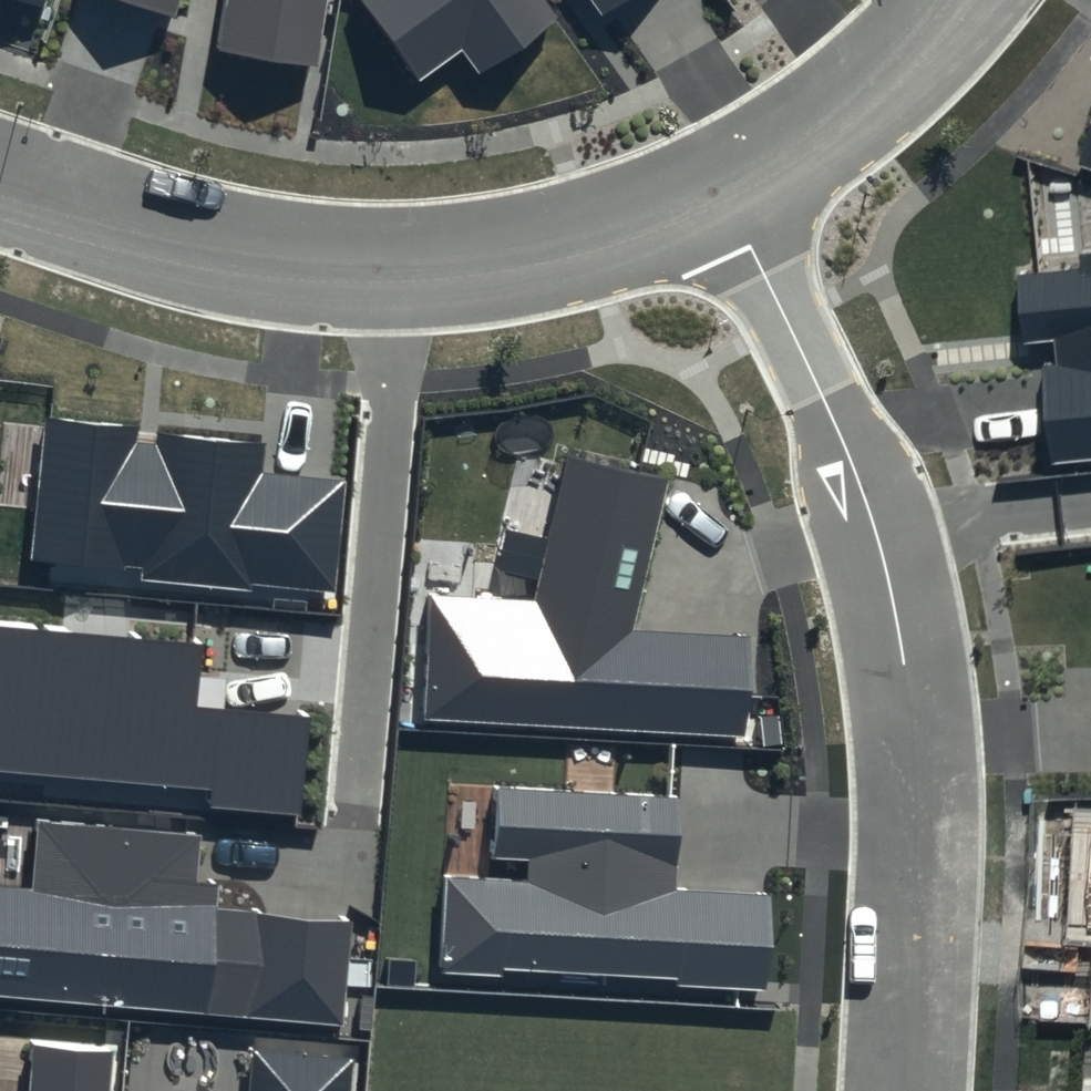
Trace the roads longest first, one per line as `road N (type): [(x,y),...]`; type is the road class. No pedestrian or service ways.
road 1 (residential): [(723,188),(880,544),(903,660),(912,857),(901,1090)]
road 2 (residential): [(723,188),(587,239),(486,261),(409,267),(325,264),(207,245),(0,179)]
road 3 (residential): [(962,0),(825,128),(723,188)]

